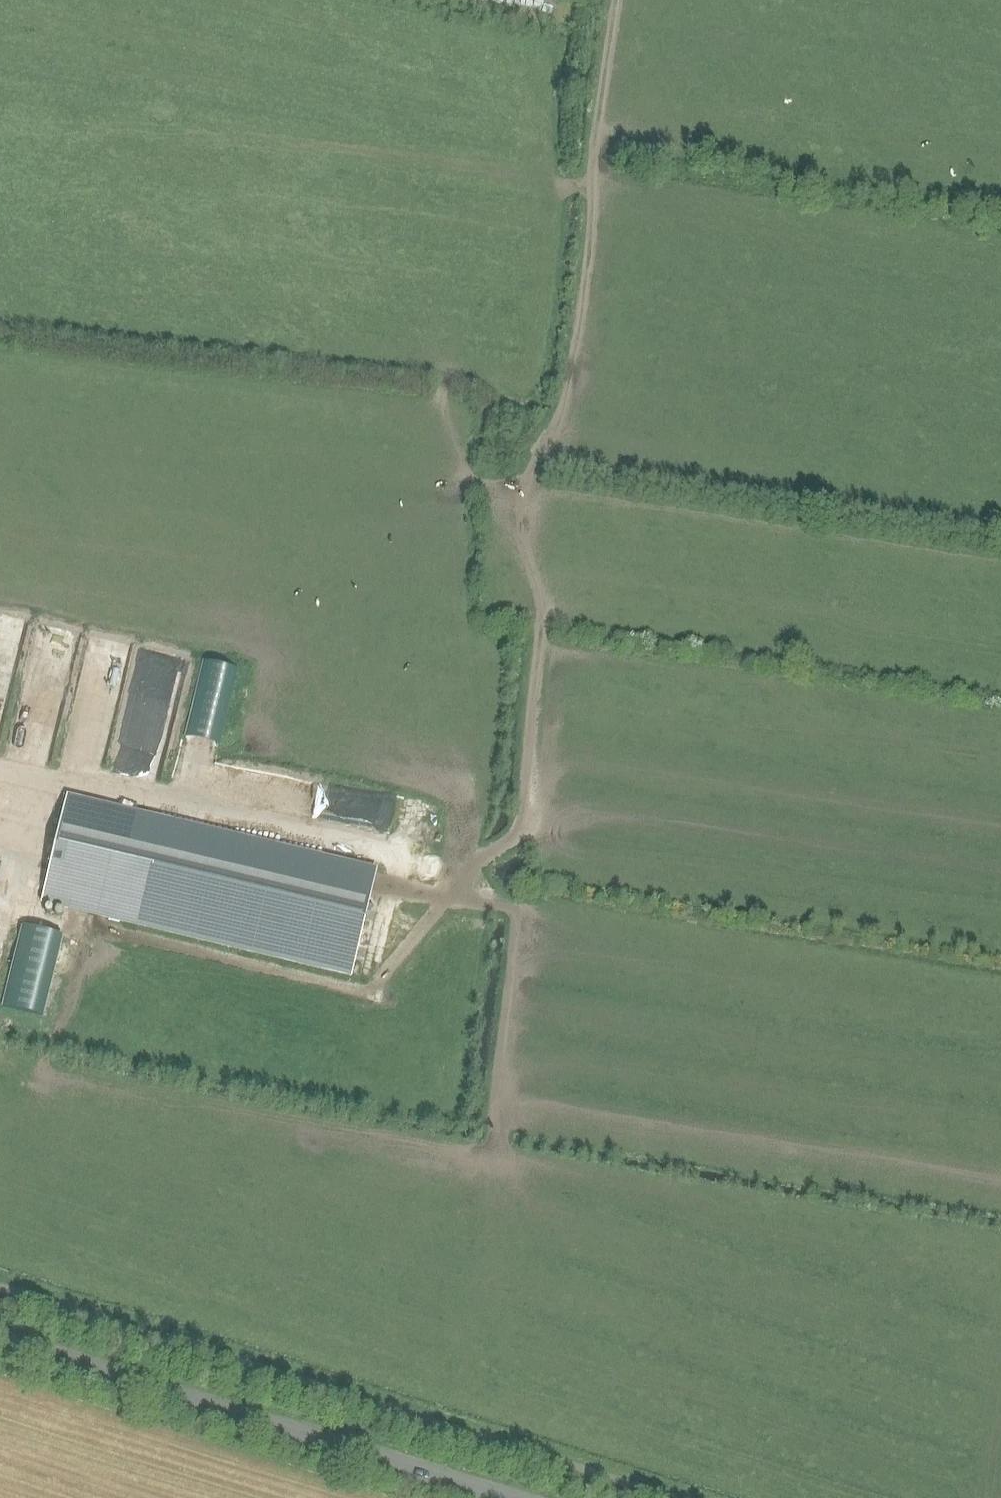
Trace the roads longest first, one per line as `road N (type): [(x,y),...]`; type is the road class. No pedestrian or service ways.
road 1 (tertiary): [(511,1497),(0,1339)]

